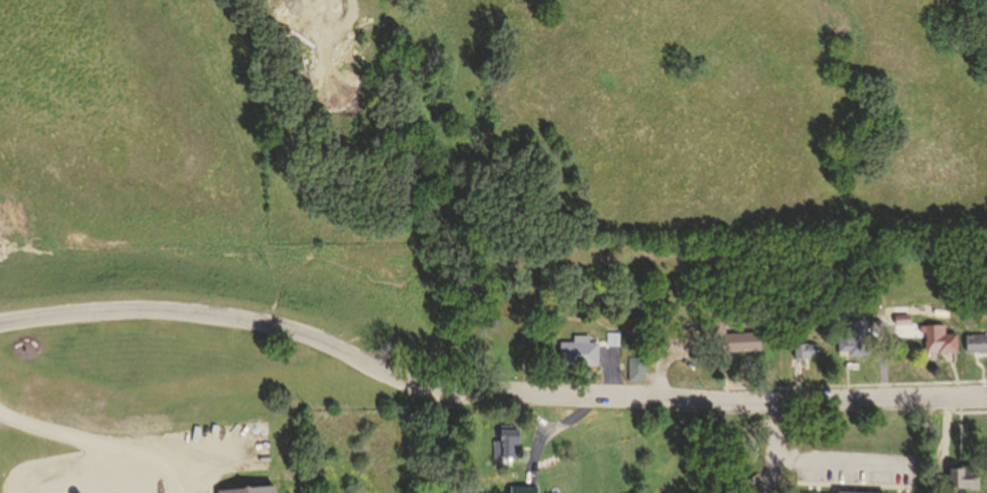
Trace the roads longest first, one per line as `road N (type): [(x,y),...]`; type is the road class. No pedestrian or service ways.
road 1 (residential): [(986,389),(680,397),(279,378)]
road 2 (residential): [(279,378),(0,411)]

